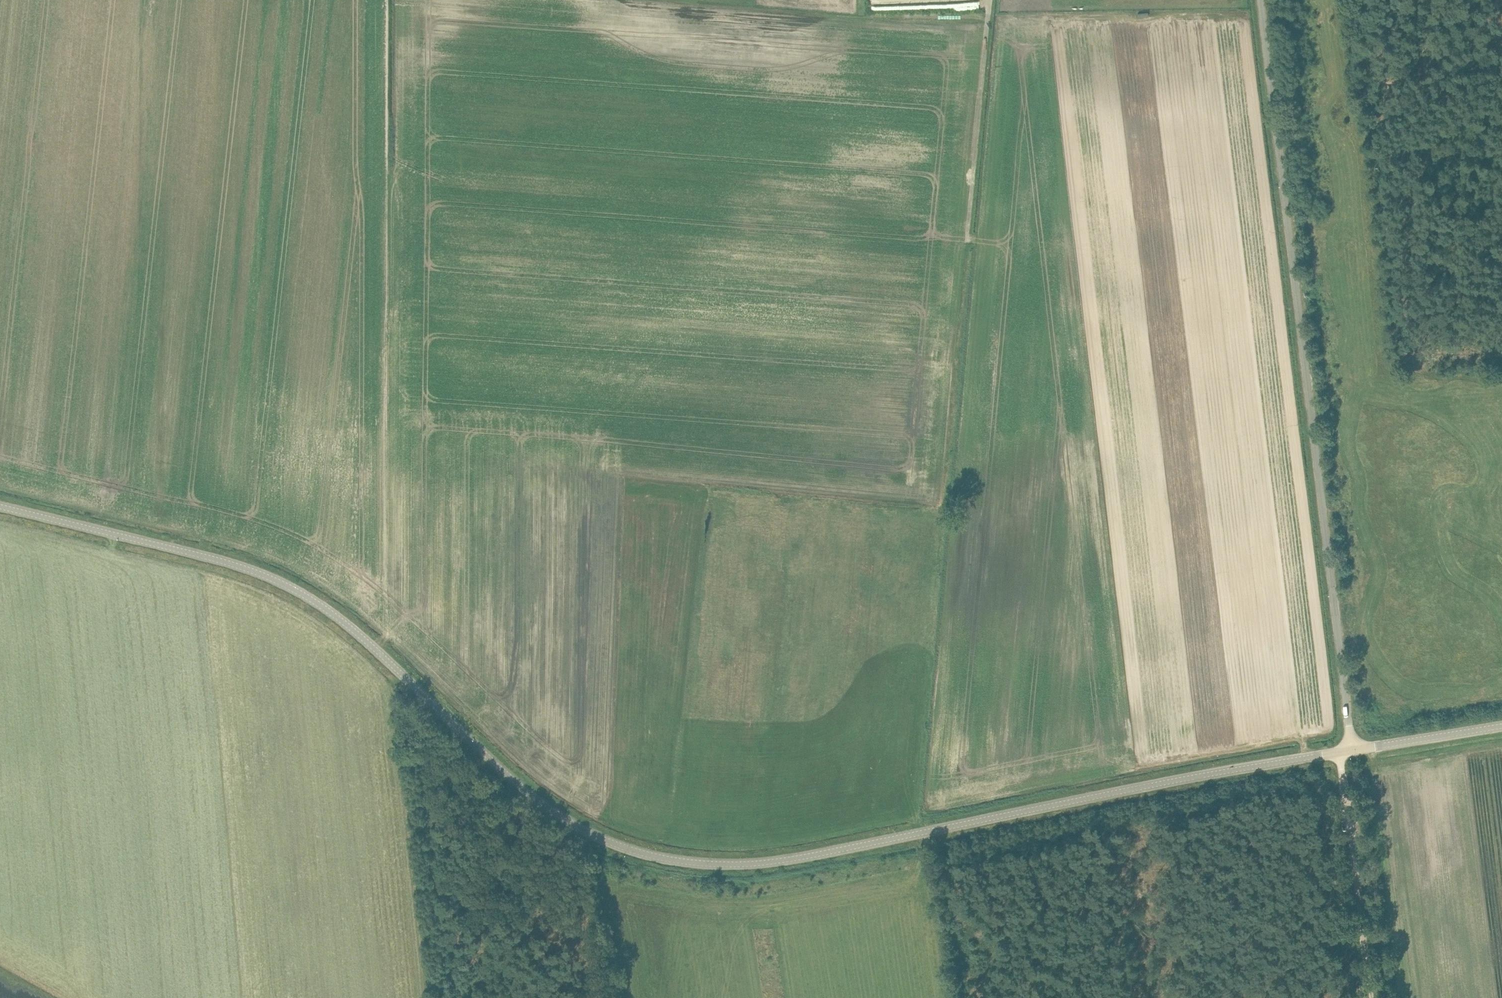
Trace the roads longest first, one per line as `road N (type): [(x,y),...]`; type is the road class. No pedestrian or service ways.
road 1 (tertiary): [(0,506),(217,559),(302,594),(359,635),(543,804),(600,838),(675,860),(787,859),(1351,751)]
road 2 (unclassified): [(1351,751),(1261,0)]
road 3 (track): [(1351,751),(1378,997)]
road 4 (tertiary): [(1351,751),(1501,726)]

